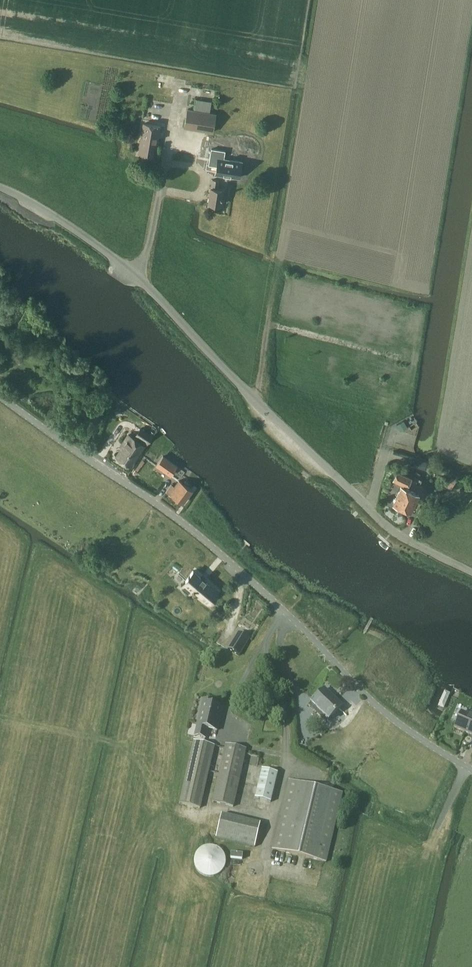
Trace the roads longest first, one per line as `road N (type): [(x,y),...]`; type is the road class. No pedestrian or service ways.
road 1 (tertiary): [(471,572),(402,538),(135,276),(0,188)]
road 2 (unclassified): [(471,769),(408,730),(171,514),(0,397)]

